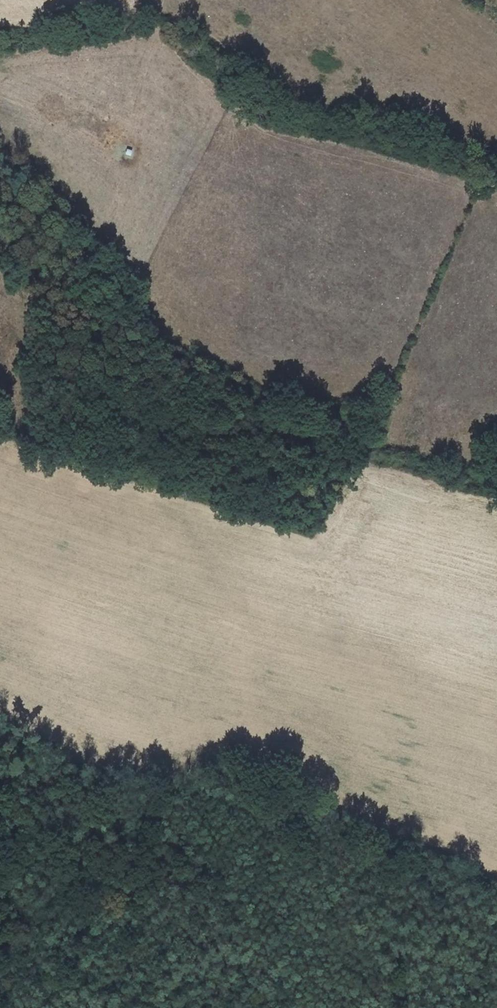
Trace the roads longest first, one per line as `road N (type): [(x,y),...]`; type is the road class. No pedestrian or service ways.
road 1 (track): [(496,897),(449,872),(400,862),(280,788),(208,779),(125,805),(0,796)]

